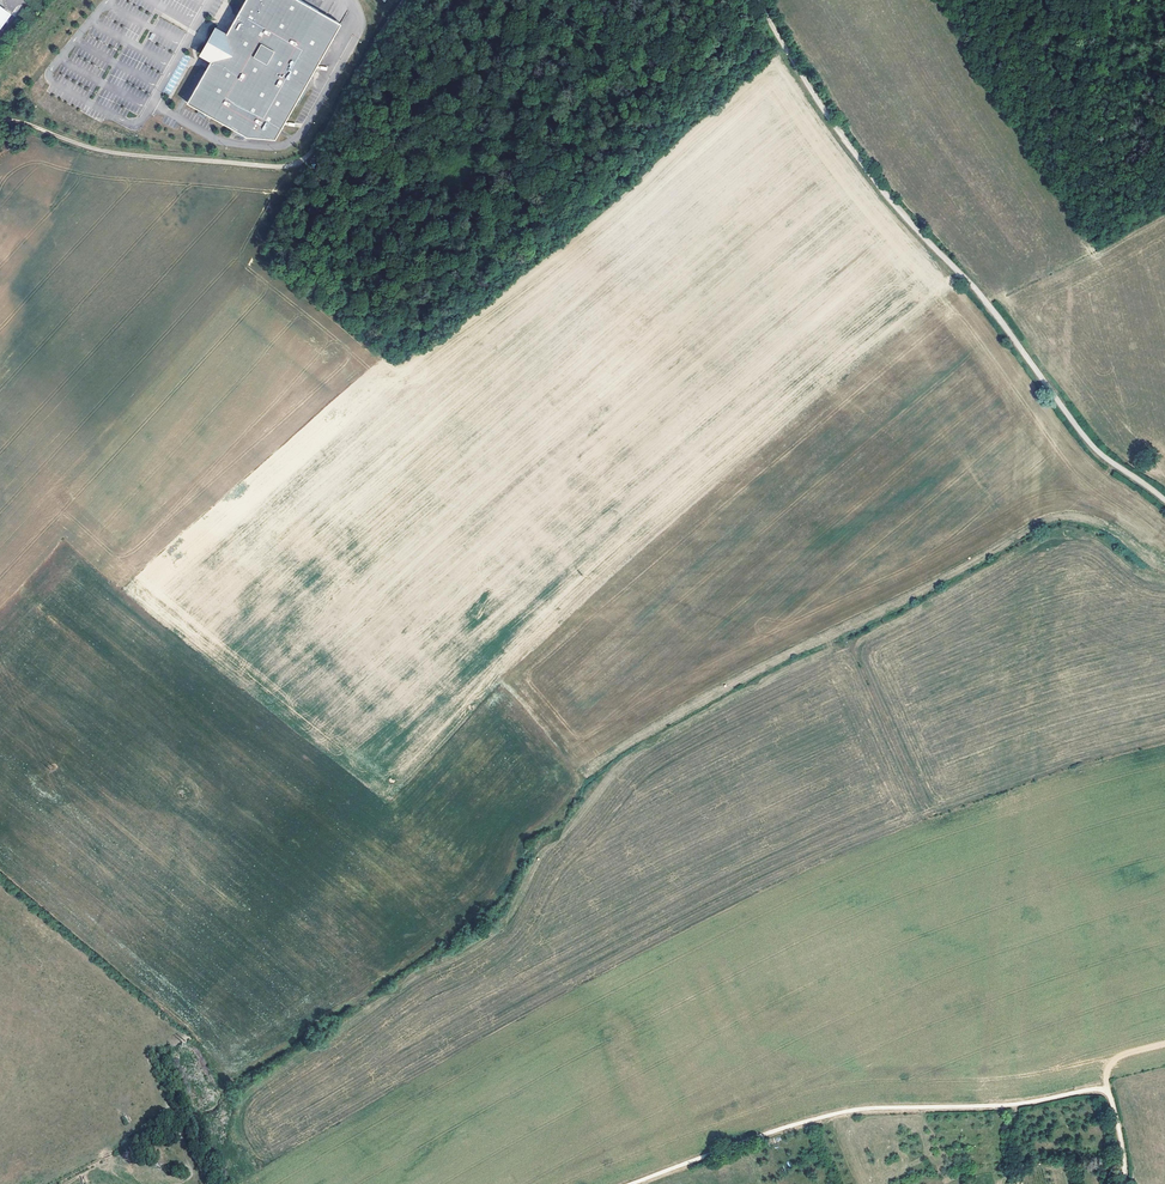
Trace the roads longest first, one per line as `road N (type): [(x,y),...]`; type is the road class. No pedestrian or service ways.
road 1 (track): [(1164,500),(1097,450),(970,283),(878,184),(759,0)]
road 2 (track): [(1124,1183),(1111,1097),(1095,1089),(1015,1104),(841,1112),(630,1183)]
road 3 (track): [(402,0),(312,151),(289,166),(115,154),(0,119)]

